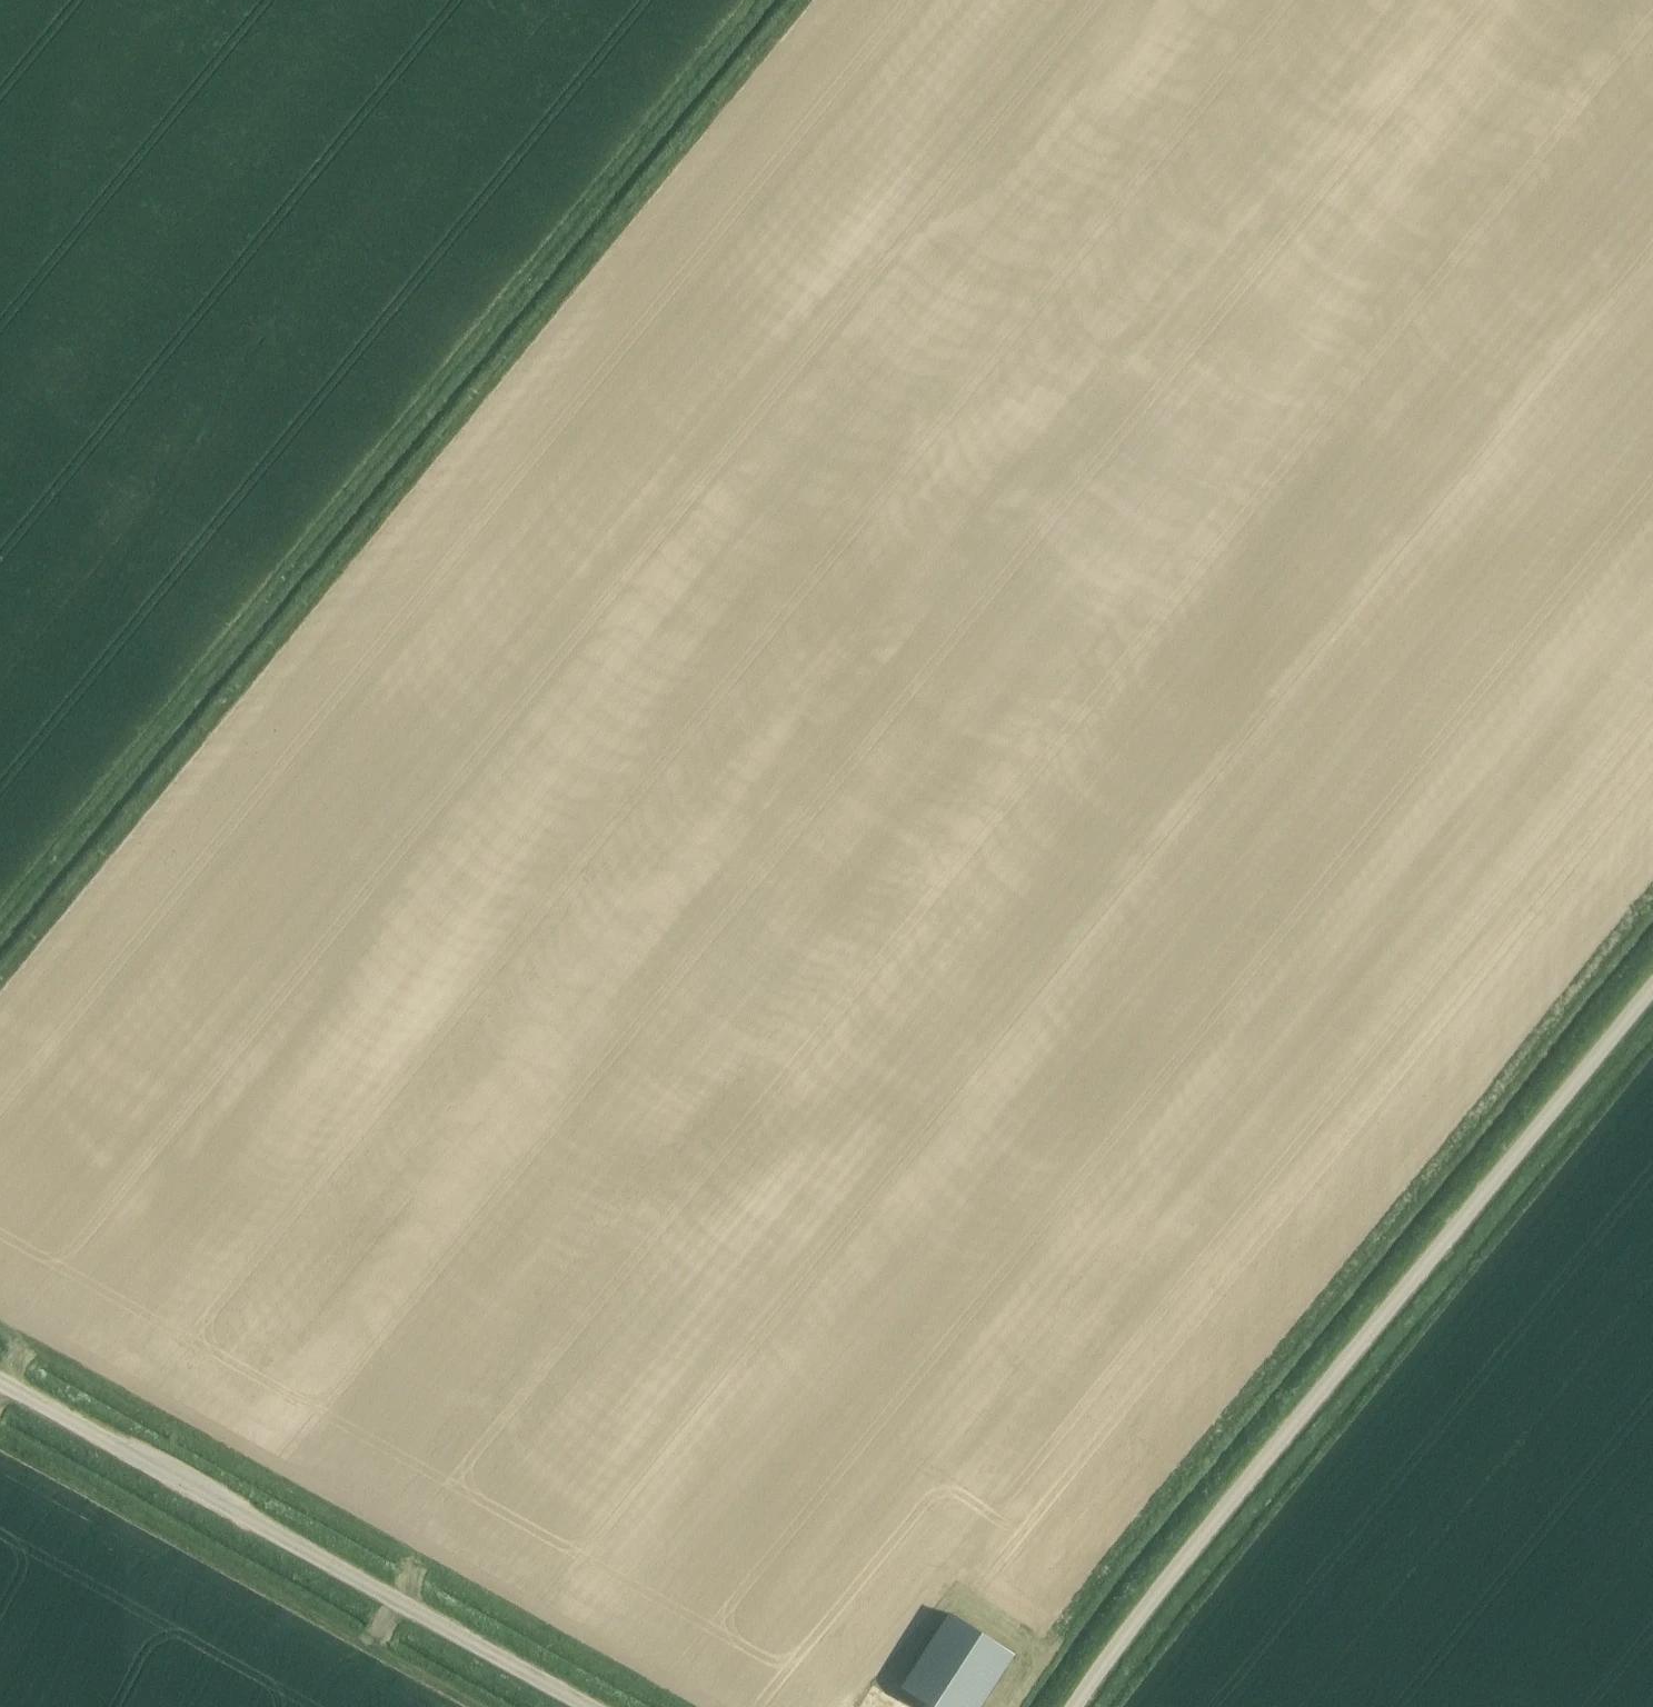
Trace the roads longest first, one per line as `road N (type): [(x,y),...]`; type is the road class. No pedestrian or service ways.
road 1 (unclassified): [(1077,1706),(1218,1518),(1652,988)]
road 2 (unclassified): [(589,1706),(0,1380)]

